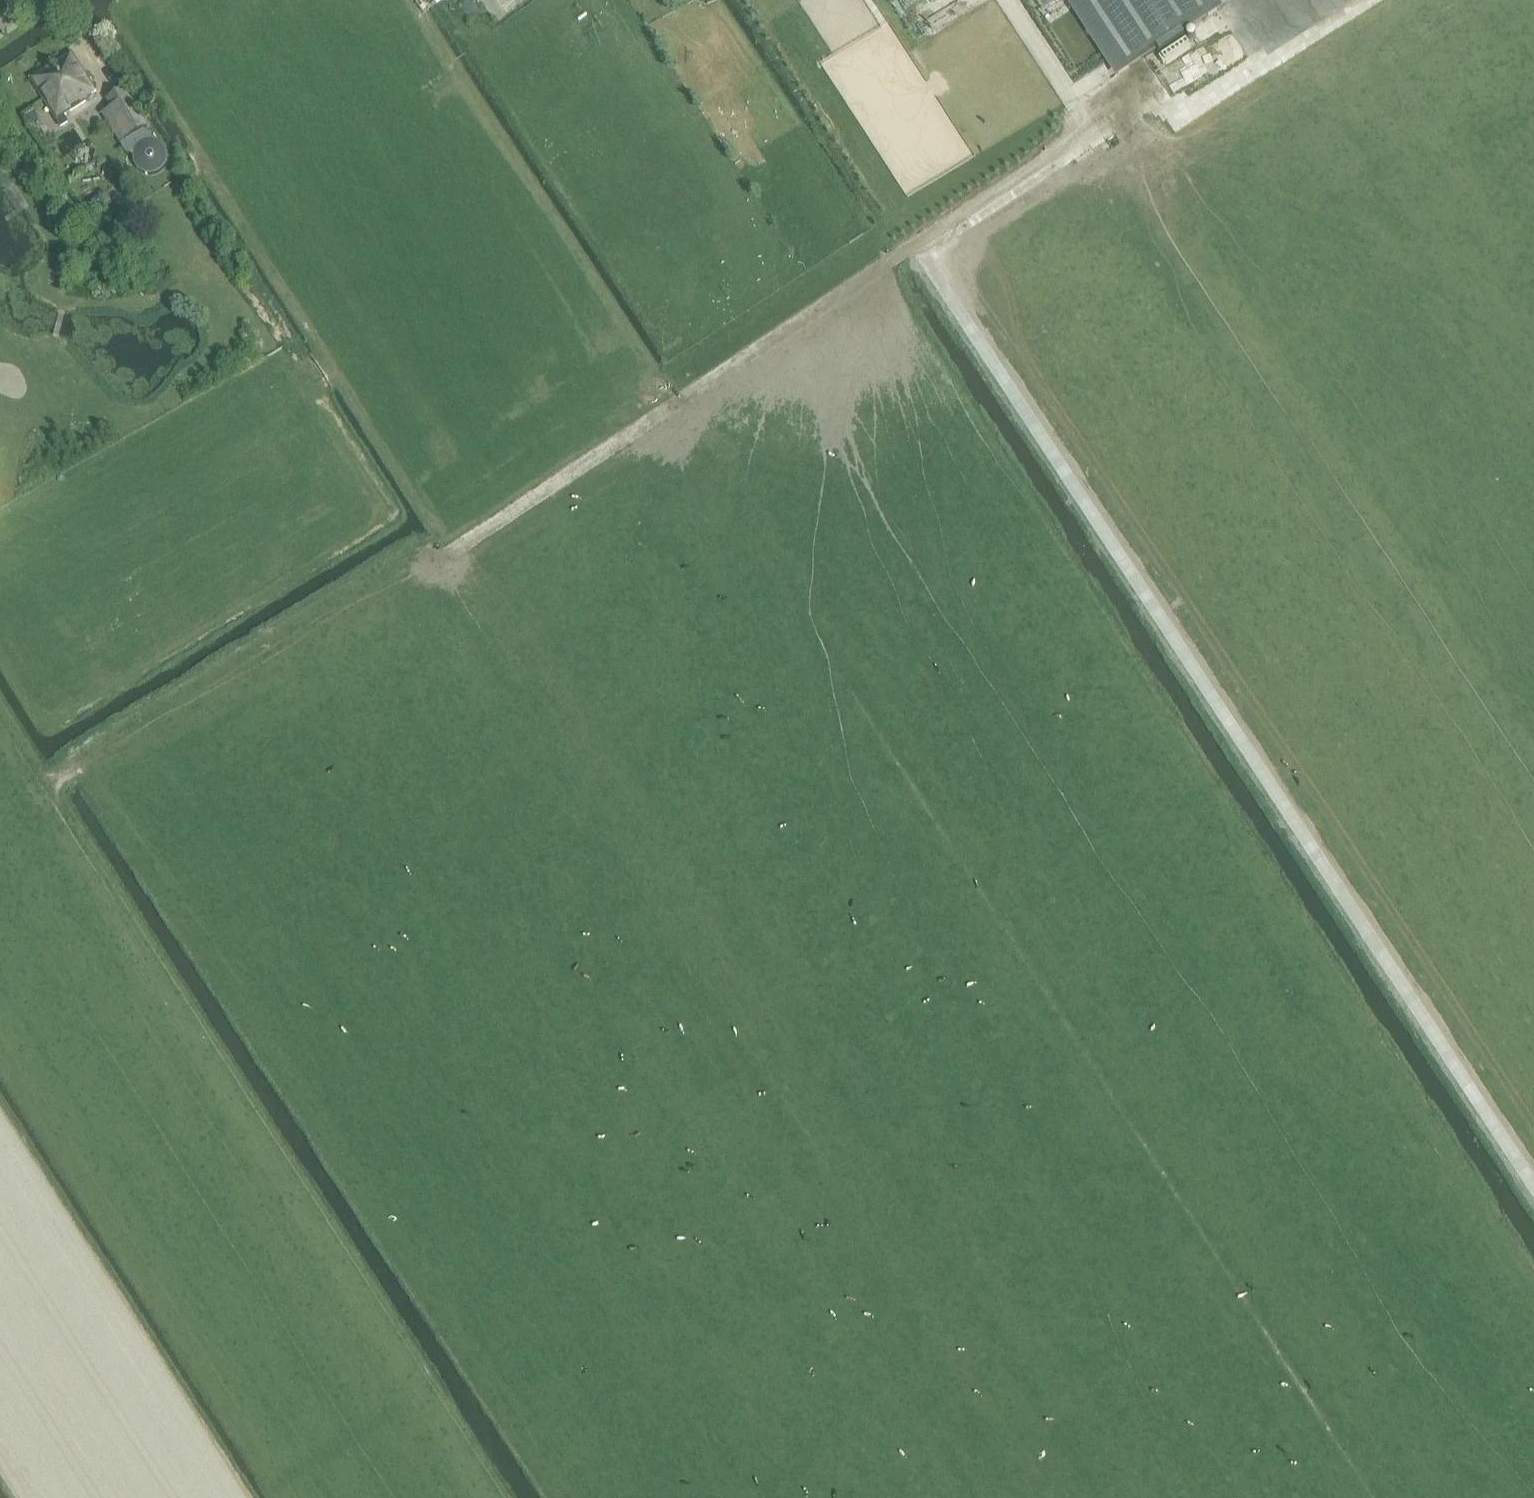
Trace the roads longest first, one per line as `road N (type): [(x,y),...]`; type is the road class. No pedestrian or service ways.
road 1 (track): [(461,547),(1089,131),(1006,0)]

